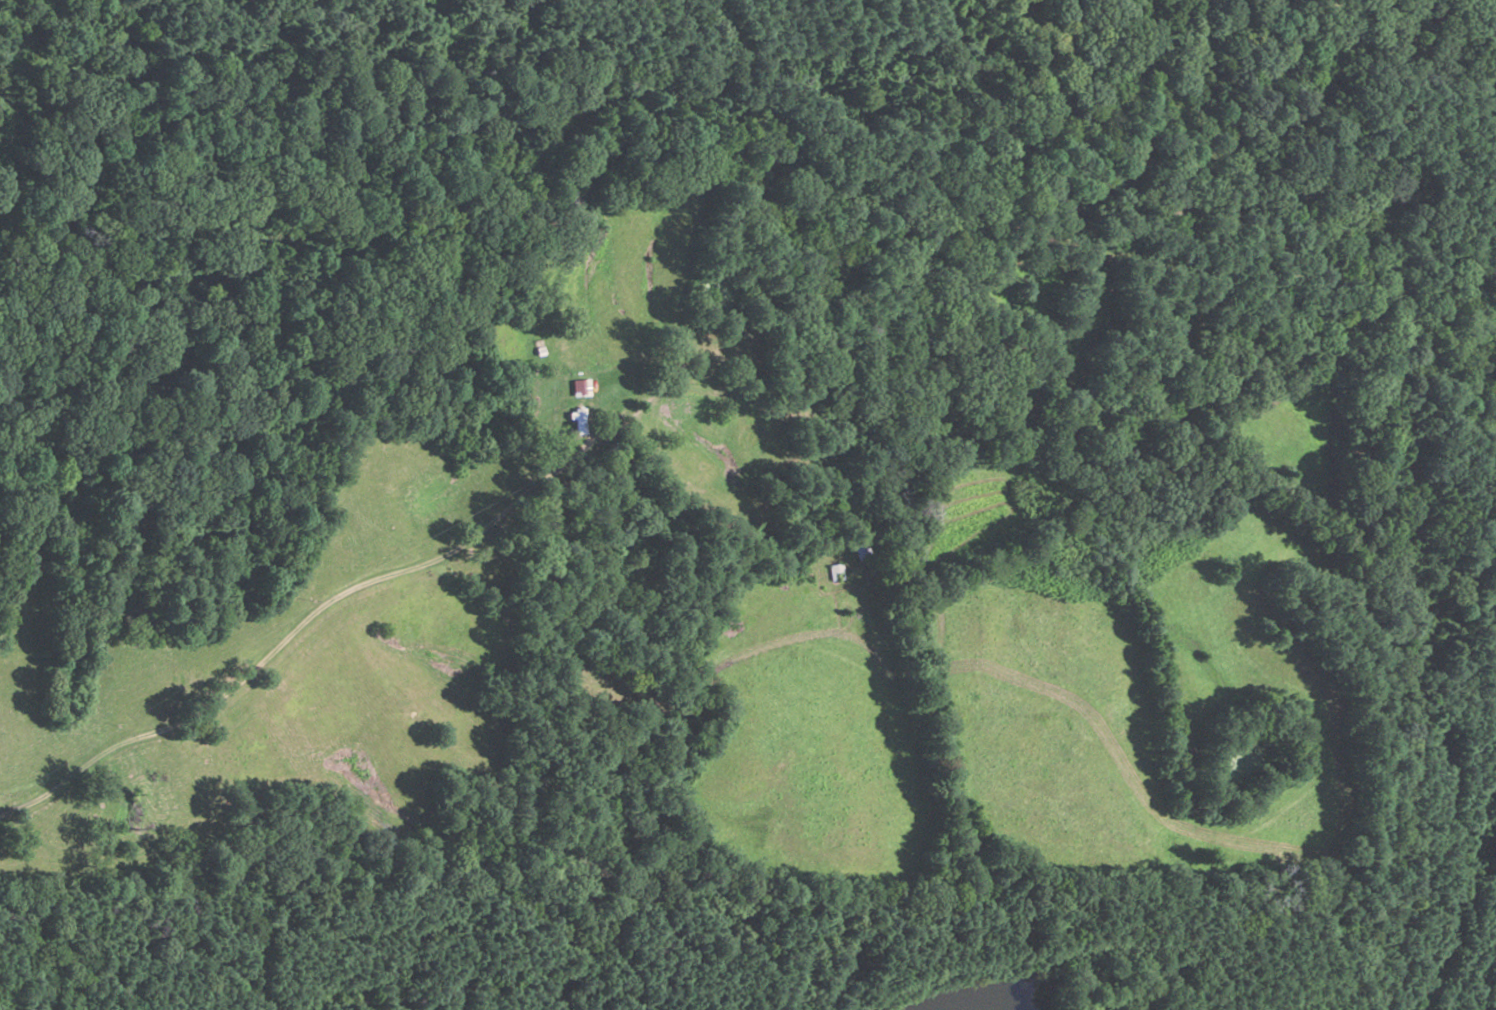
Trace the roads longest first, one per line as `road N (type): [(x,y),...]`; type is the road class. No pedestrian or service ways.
road 1 (residential): [(0,813),(49,793),(114,744),(181,723),(346,589),(417,566),(598,475)]

